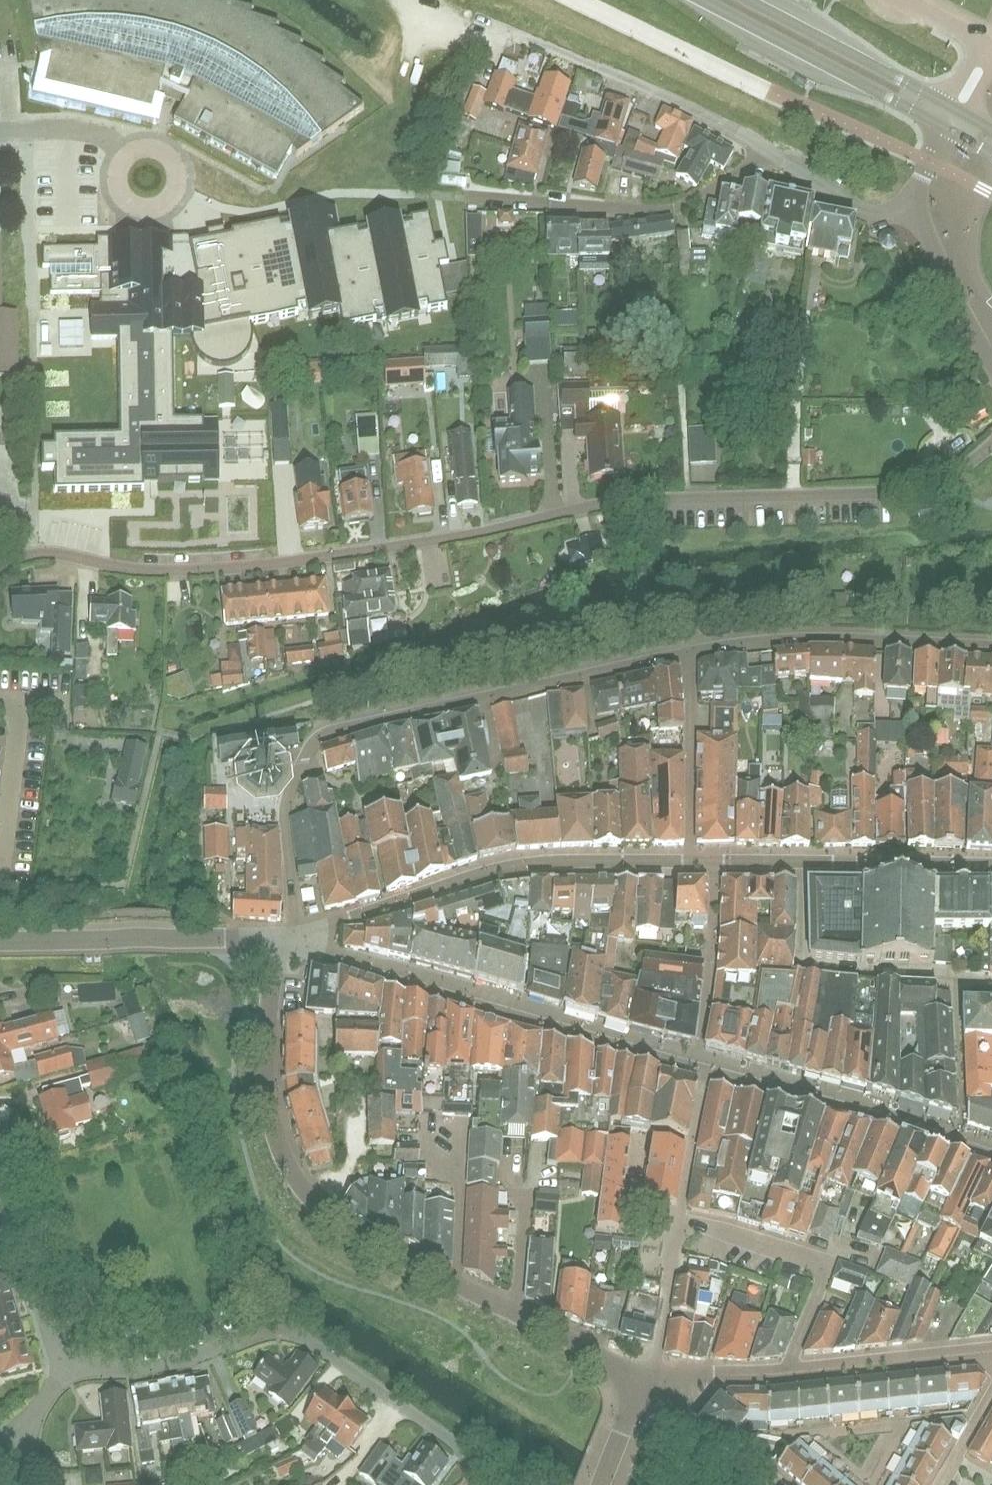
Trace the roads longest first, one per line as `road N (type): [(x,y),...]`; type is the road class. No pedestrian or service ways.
road 1 (residential): [(0,567),(34,552),(174,568),(337,555),(629,498),(907,489),(943,478),(991,442)]
road 2 (residential): [(963,1137),(299,937)]
road 3 (residential): [(640,1374),(376,1250),(311,1200),(281,1157),(265,1089),(274,940)]
road 4 (residential): [(299,937),(283,804),(317,739),(689,654)]
road 5 (residential): [(66,1365),(150,1367),(289,1328),(453,1444),(482,1484)]
road 6 (residential): [(788,1373),(823,1264),(680,1219),(653,1375)]
road 7 (residential): [(687,860),(502,867),(299,937)]
road 8 (residential): [(462,197),(665,209),(771,149)]
road 9 (residential): [(771,149),(490,25)]
road 10 (residential): [(689,654),(805,636),(991,645)]
road 11 (residential): [(0,937),(274,940)]
road 12 (secondary): [(706,0),(946,127)]
road 13 (residential): [(956,978),(800,966),(801,862)]
road 14 (secondary): [(955,110),(752,0)]
road 15 (residential): [(687,860),(689,654)]
road 16 (residential): [(788,1373),(991,1351)]
road 17 (residential): [(991,862),(801,862)]
road 18 (residential): [(991,363),(915,208)]
road 19 (residential): [(915,208),(862,210),(771,149)]
road 20 (residential): [(963,1137),(956,978)]
road 21 (residential): [(66,1365),(19,1231)]
road 22 (residential): [(653,1375),(788,1373)]
road 23 (residential): [(0,131),(74,128),(126,156)]

